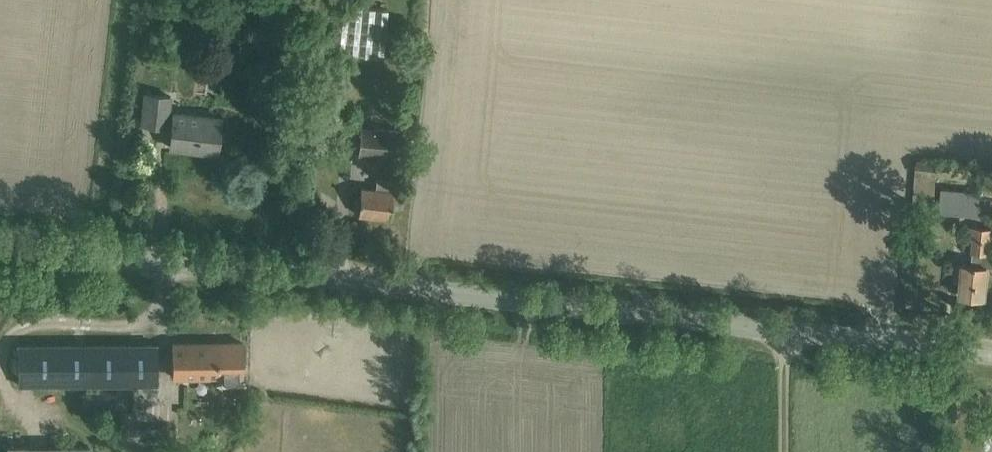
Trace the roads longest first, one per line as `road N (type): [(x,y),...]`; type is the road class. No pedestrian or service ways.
road 1 (tertiary): [(991,353),(0,243)]

